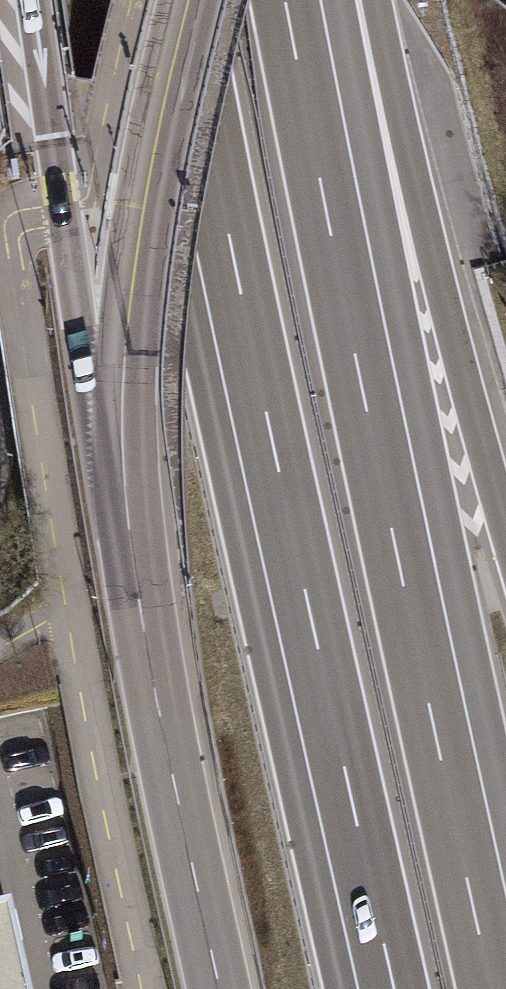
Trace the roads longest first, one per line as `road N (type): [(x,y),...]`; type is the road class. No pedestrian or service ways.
road 1 (motorway): [(166,0),(376,988)]
road 2 (motorway): [(505,973),(303,0)]
road 3 (motorway): [(505,531),(438,272),(303,0)]
road 4 (primary): [(124,471),(157,704),(220,988)]
road 5 (motorway): [(33,0),(92,384),(124,471)]
road 6 (primary): [(189,0),(127,332),(124,471)]

